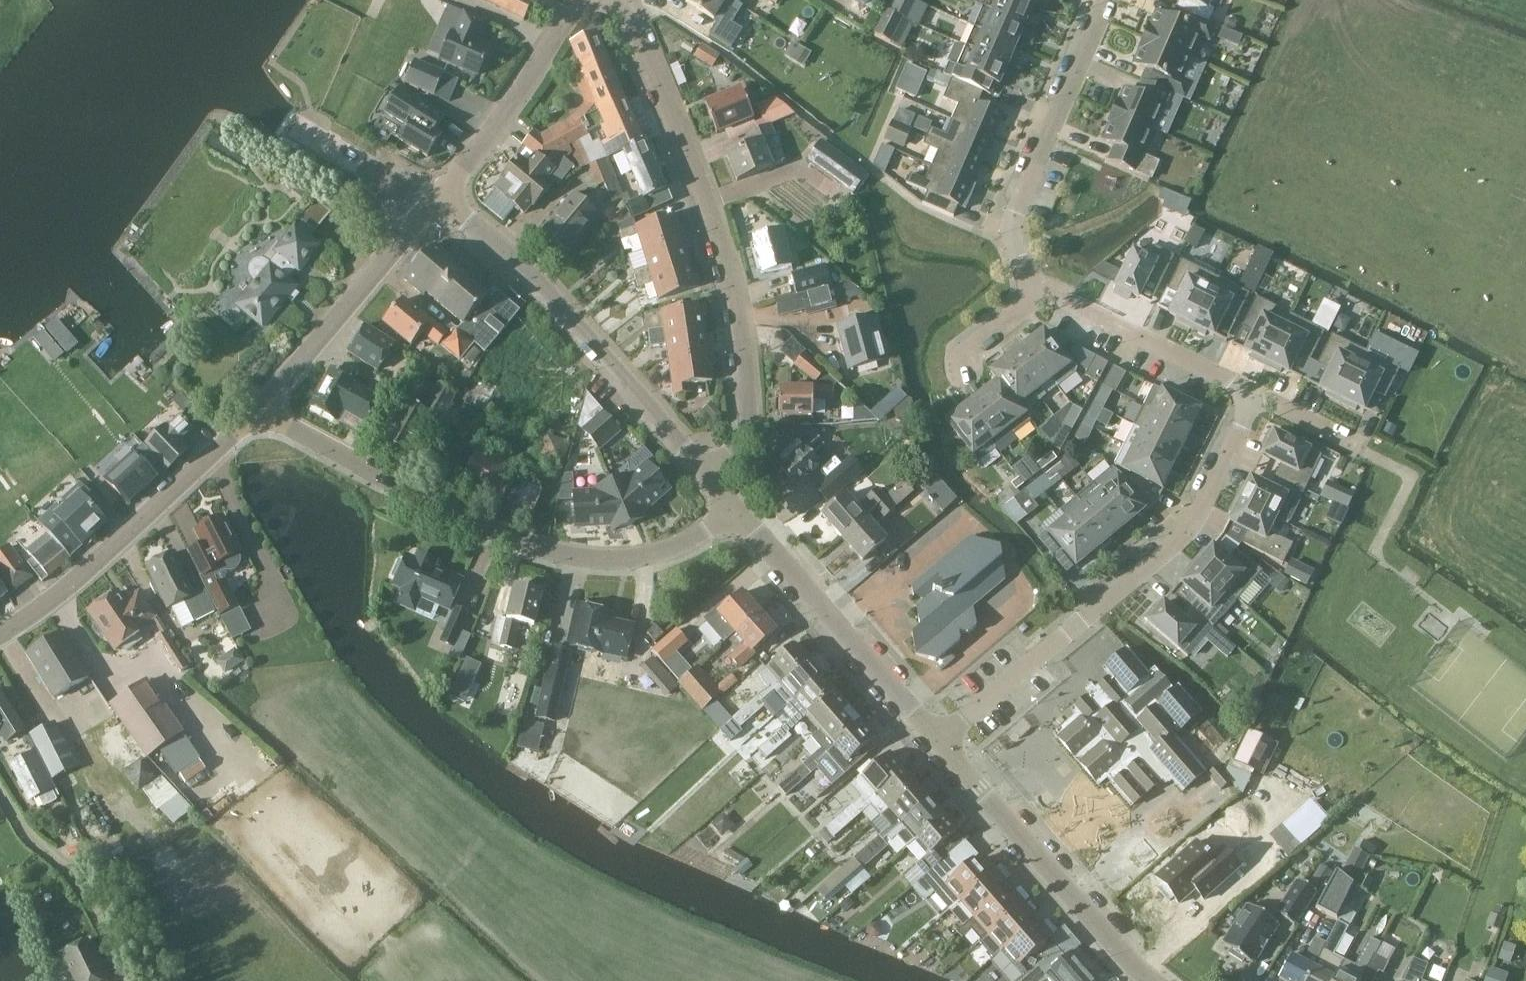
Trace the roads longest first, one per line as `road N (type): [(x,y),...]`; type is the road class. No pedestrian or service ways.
road 1 (residential): [(937,741),(1184,534),(1241,414),(1240,397),(1223,380),(1042,288),(1018,260),(1019,205),(1106,0)]
road 2 (residential): [(737,514),(669,556),(581,562),(509,542),(263,407)]
road 3 (residential): [(706,473),(743,437),(748,419),(726,264),(633,26),(605,0)]
road 4 (tertiary): [(706,473),(502,245),(432,203)]
road 5 (tertiary): [(0,634),(52,600),(263,407)]
road 6 (tertiary): [(1150,980),(937,741)]
road 7 (tertiary): [(937,741),(737,514)]
road 8 (tertiary): [(263,407),(432,203)]
road 9 (tertiary): [(432,203),(585,0)]
road 10 (tertiary): [(432,203),(286,120)]

